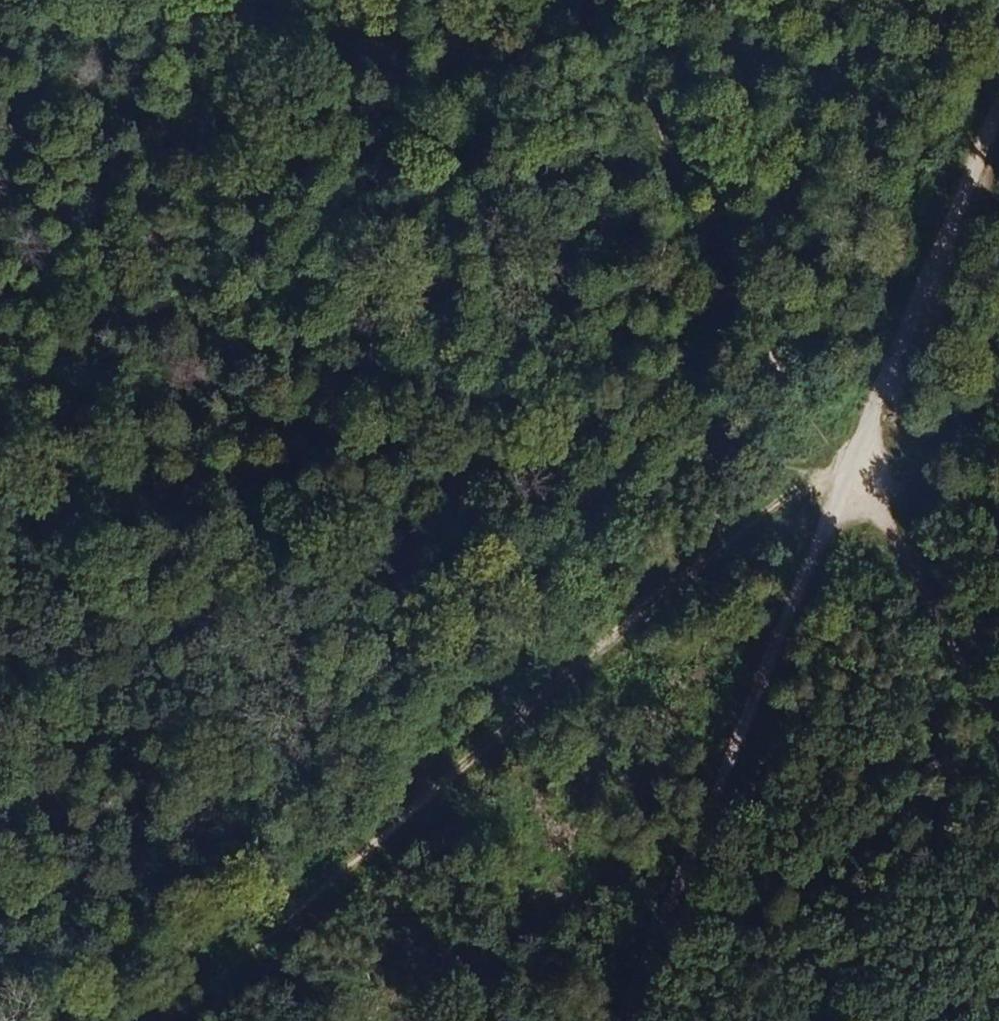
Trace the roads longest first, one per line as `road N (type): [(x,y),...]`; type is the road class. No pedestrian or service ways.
road 1 (track): [(846,477),(623,1020)]
road 2 (unclassified): [(846,477),(998,112)]

